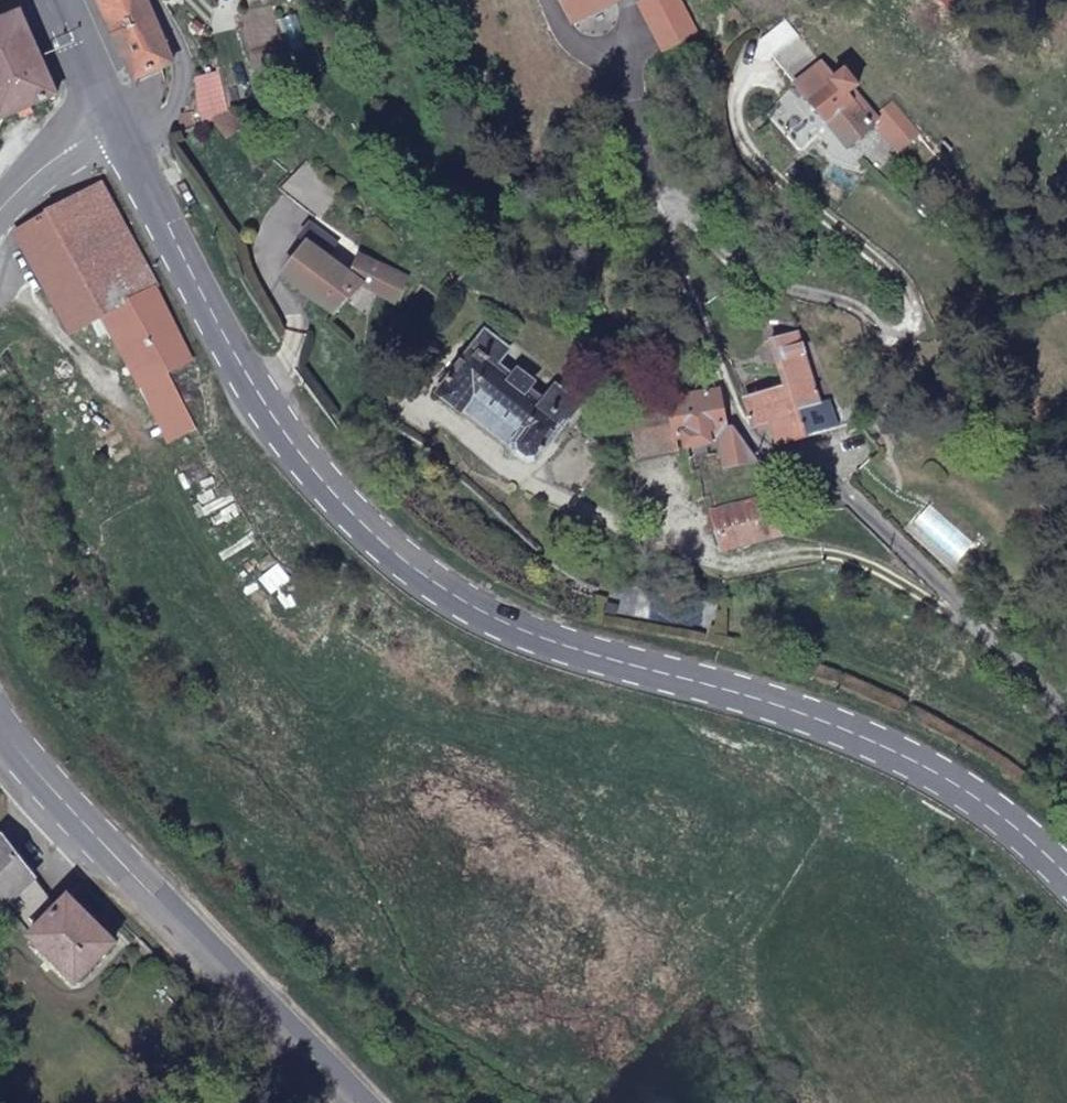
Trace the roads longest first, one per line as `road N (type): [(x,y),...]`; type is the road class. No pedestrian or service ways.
road 1 (primary): [(119,125),(283,431),(322,482),(412,568),(479,614),(559,646),(772,701),(923,763),(1032,838),(1066,873)]
road 2 (residential): [(636,125),(649,202),(746,425),(776,454),(841,488),(987,639),(1049,689),(1066,723)]
road 3 (secondary): [(0,720),(359,1102)]
road 4 (residential): [(156,0),(182,60),(182,89),(165,110),(119,125)]
road 5 (secondary): [(119,125),(65,157),(0,216)]
road 6 (primary): [(63,0),(119,125)]

